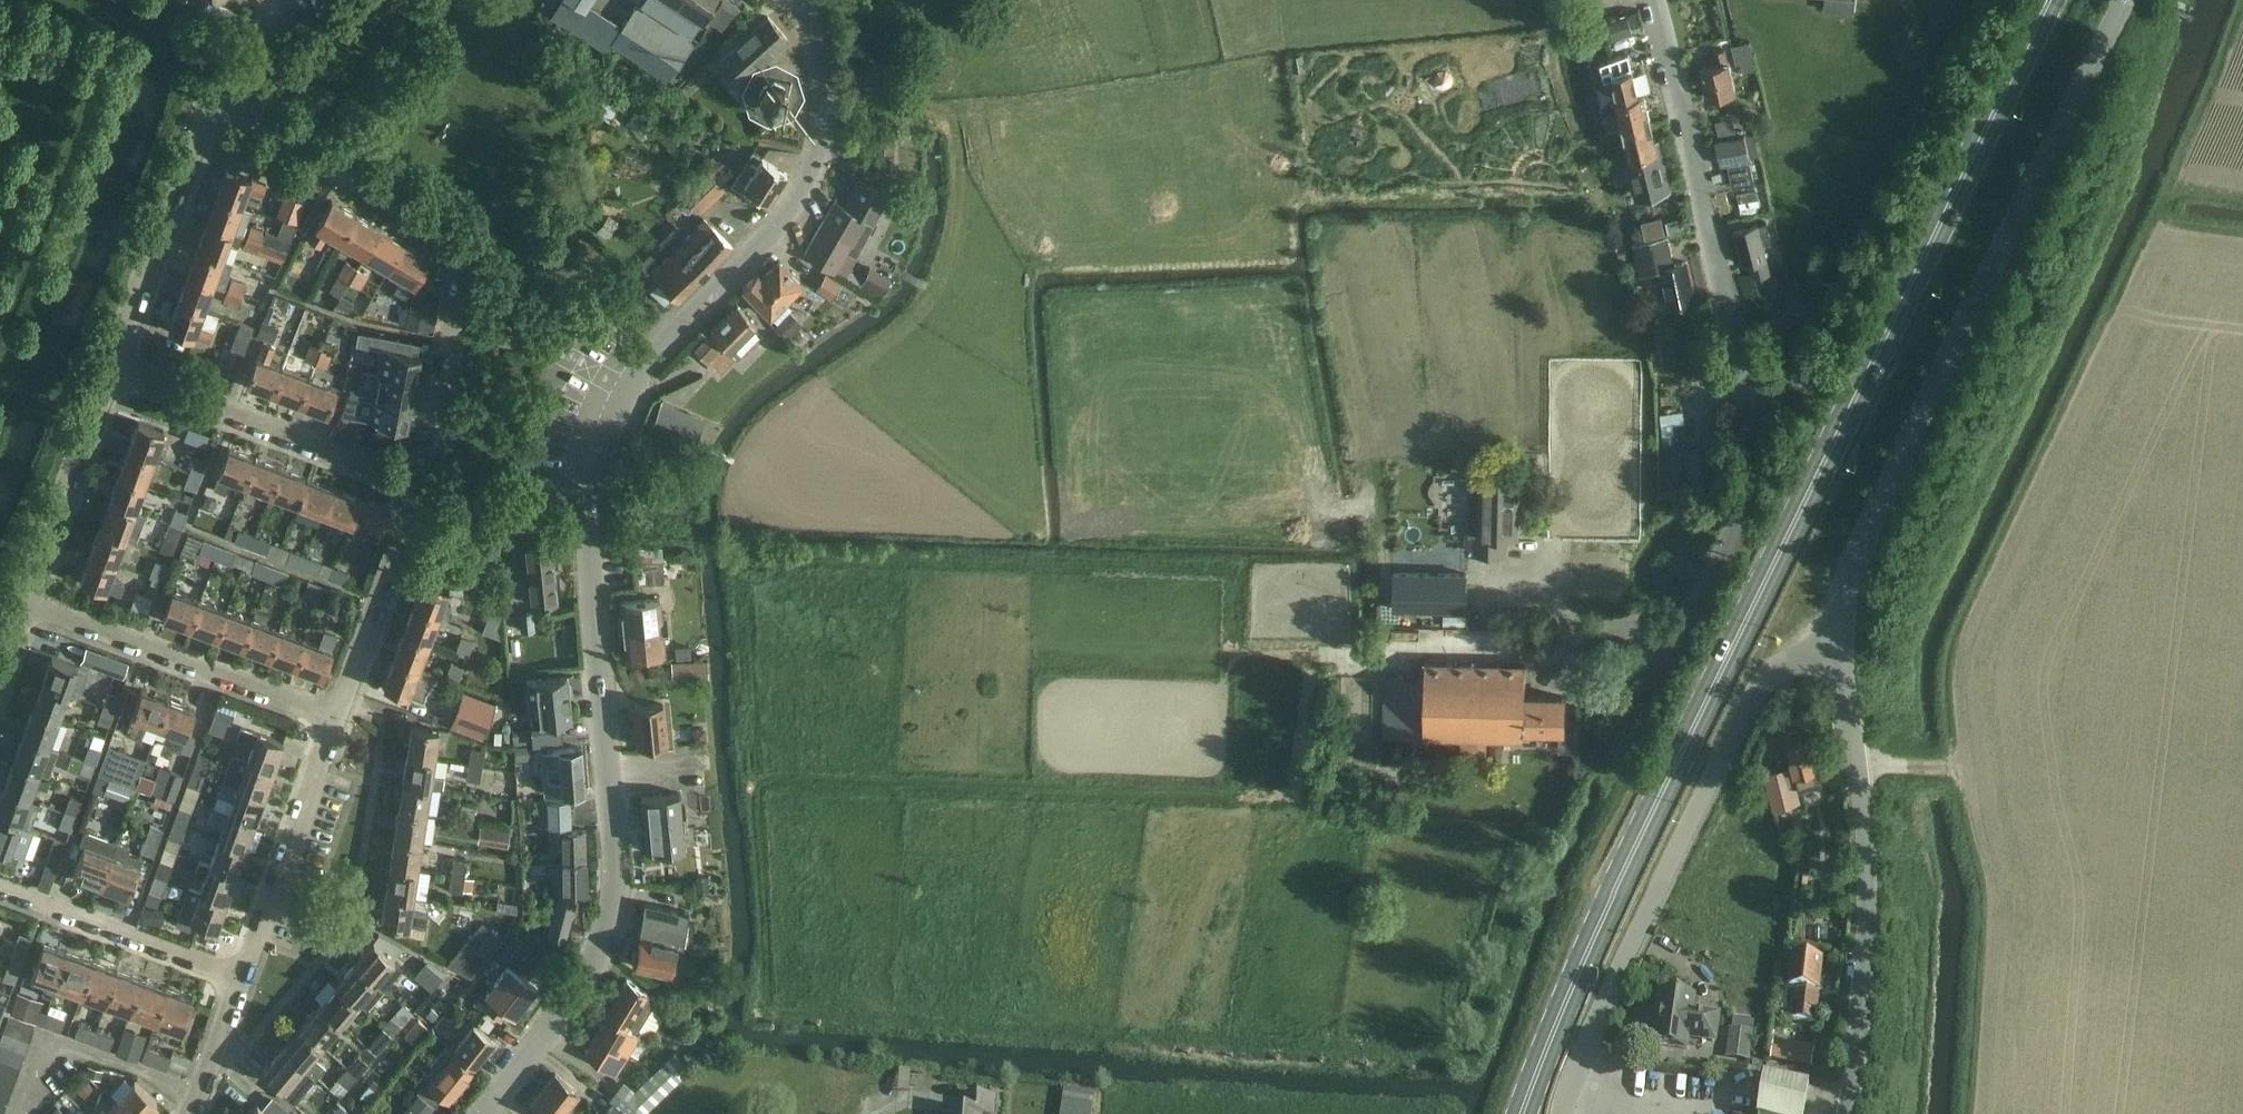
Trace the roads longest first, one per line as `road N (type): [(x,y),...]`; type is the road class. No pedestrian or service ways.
road 1 (unclassified): [(482,1113),(578,990),(598,954),(617,886),(588,562),(602,451),(639,367),(772,230),(816,158),(827,93),(804,0)]
road 2 (secondary): [(1522,1113),(1634,851),(2052,0)]
road 3 (unclassified): [(1838,654),(1839,607),(1851,564),(2124,0)]
road 4 (unclassified): [(1561,1113),(1574,1070),(1755,695),(1778,670),(1838,654)]
road 5 (residential): [(429,492),(463,246),(217,104)]
road 6 (unclassified): [(1847,1113),(1869,886),(1838,654)]
road 7 (residential): [(1748,387),(1656,0)]
road 8 (residential): [(429,492),(118,378)]
road 9 (residential): [(343,716),(34,608)]
road 10 (residential): [(118,378),(217,104)]
road 11 (residential): [(251,981),(343,716)]
road 12 (residential): [(251,981),(0,891)]
road 13 (residential): [(34,608),(118,378)]
road 14 (residential): [(343,716),(429,492)]
road 15 (residential): [(183,1113),(201,1093),(251,981)]
road 16 (residential): [(217,104),(310,0)]

